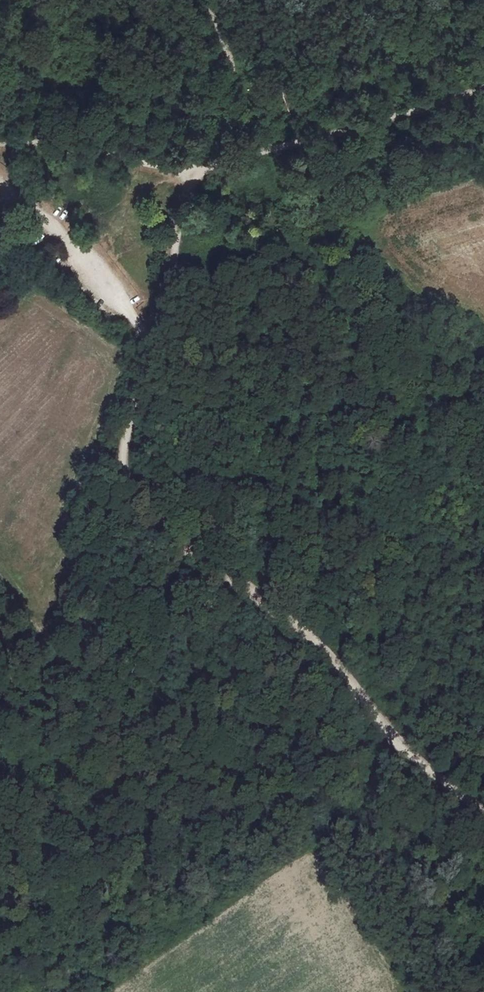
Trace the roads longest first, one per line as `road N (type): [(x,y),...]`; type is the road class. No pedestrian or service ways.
road 1 (track): [(0,188),(61,237),(144,334),(142,380),(122,456),(125,484),(143,510),(315,641),(395,740),(483,815)]
road 2 (track): [(483,88),(207,164)]
road 3 (track): [(0,142),(176,167),(207,164)]
road 4 (track): [(144,360),(159,333),(178,217),(207,164)]
road 5 (track): [(207,164),(229,63),(204,0)]
road 6 (track): [(395,740),(313,856)]

